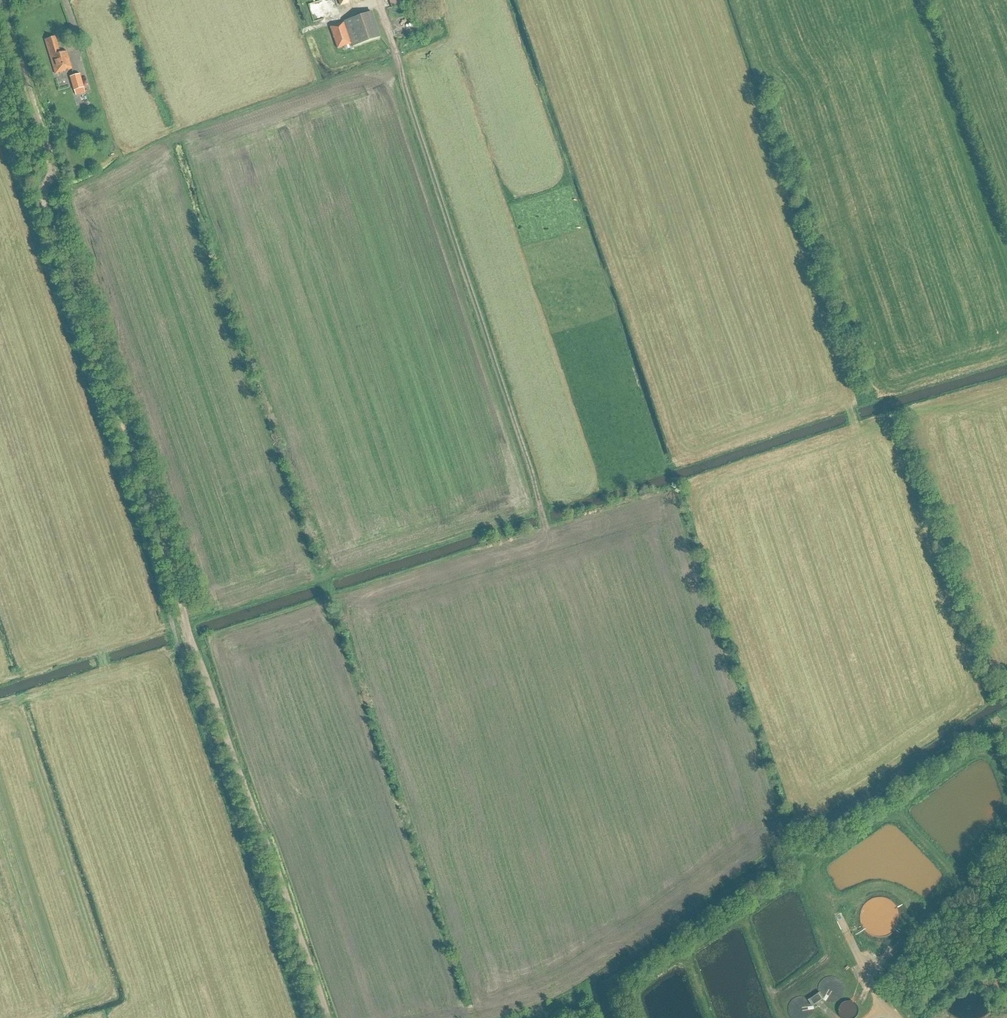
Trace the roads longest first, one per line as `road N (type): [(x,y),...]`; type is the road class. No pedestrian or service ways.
road 1 (track): [(0,25),(6,23),(50,161),(44,200),(328,1017)]
road 2 (track): [(0,839),(61,1017)]

